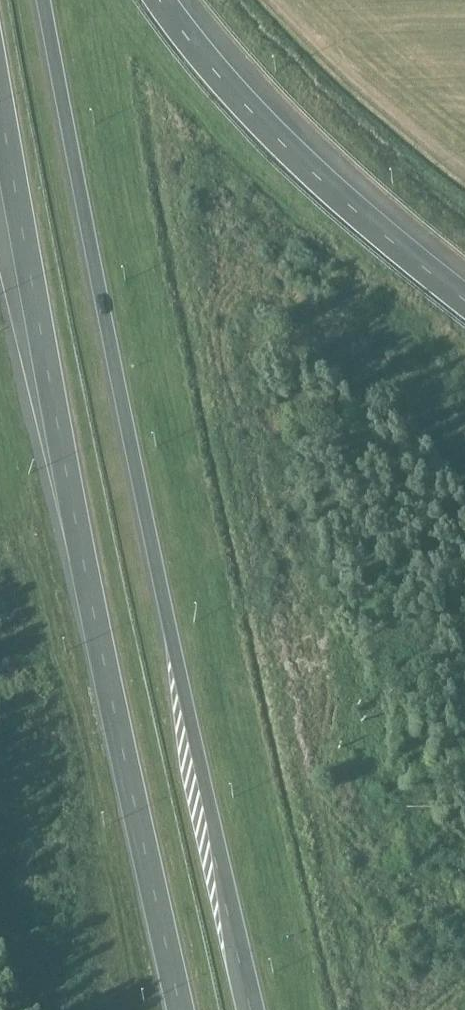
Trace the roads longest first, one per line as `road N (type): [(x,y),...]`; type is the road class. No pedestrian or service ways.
road 1 (trunk): [(0,120),(101,649),(180,1009)]
road 2 (trunk): [(251,1009),(116,372)]
road 3 (motorway): [(464,300),(291,152),(160,0)]
road 4 (motorway): [(116,372),(42,0)]

